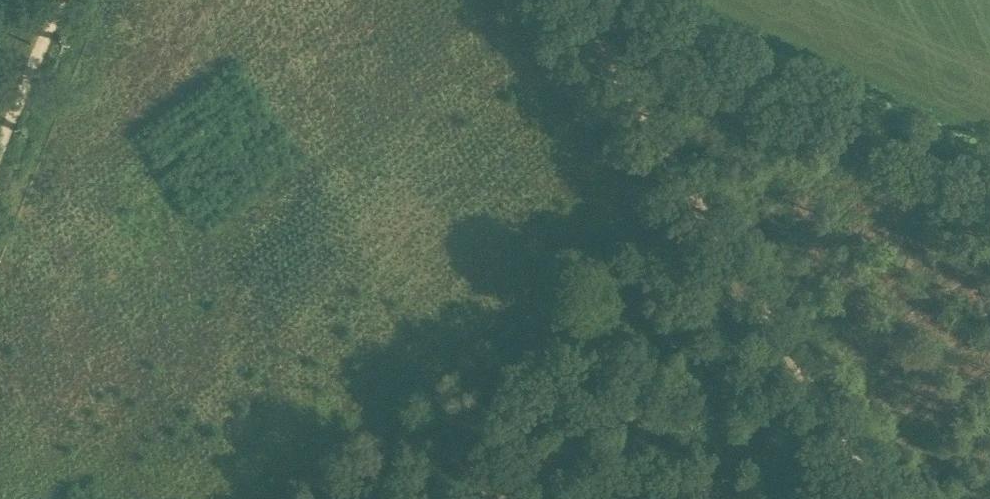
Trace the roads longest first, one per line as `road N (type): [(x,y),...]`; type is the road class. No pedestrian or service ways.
road 1 (track): [(873,498),(567,0)]
road 2 (track): [(60,0),(0,145)]

